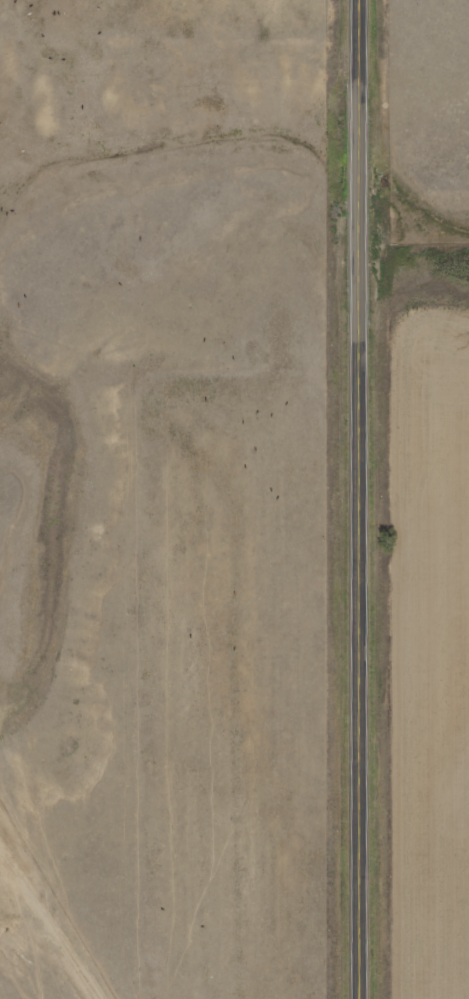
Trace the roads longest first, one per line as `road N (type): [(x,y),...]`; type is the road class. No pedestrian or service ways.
road 1 (tertiary): [(366,998),(366,32)]
road 2 (residential): [(0,78),(53,42),(366,32)]
road 3 (residential): [(80,998),(0,711)]

